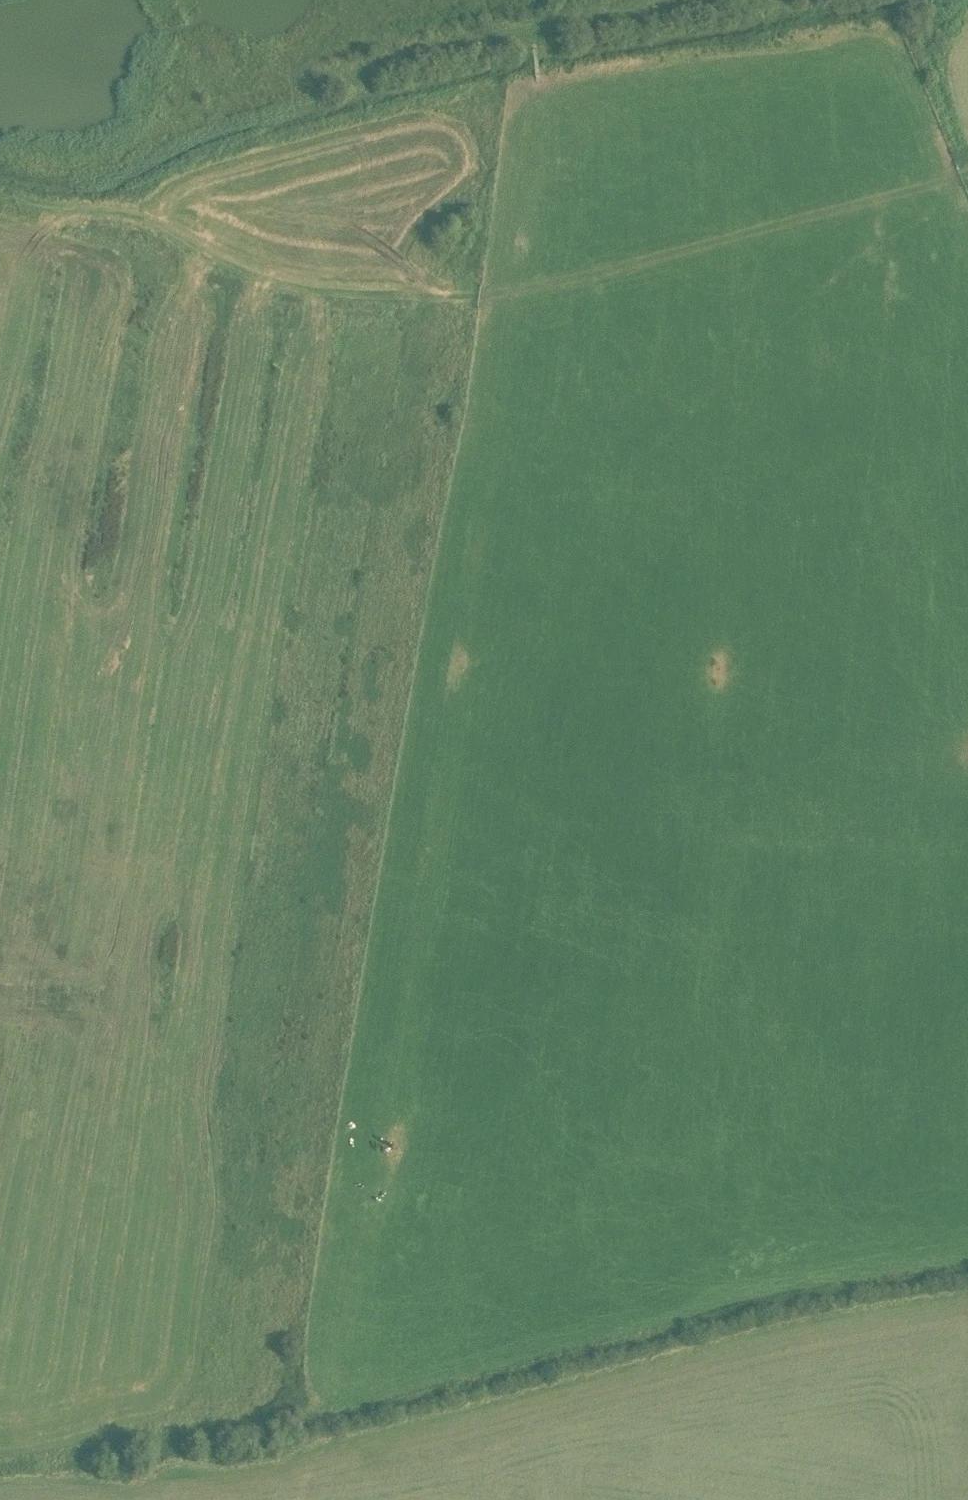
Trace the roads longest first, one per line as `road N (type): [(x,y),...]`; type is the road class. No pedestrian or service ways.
road 1 (track): [(478,296),(742,240),(967,173)]

